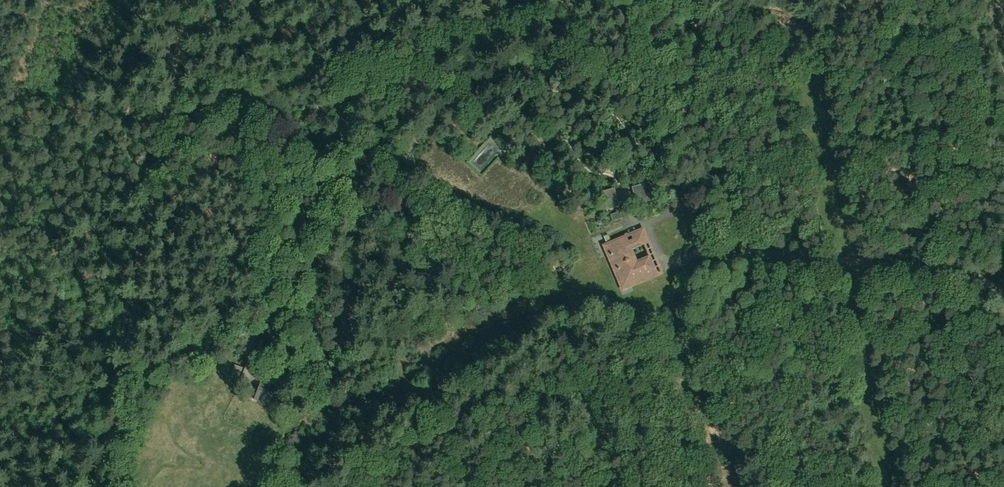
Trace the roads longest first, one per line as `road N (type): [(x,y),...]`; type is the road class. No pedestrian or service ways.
road 1 (track): [(289,486),(338,346),(357,232),(401,157),(440,111),(511,73),(586,68),(624,81),(651,121),(705,250),(968,275),(1003,299)]
road 2 (track): [(163,132),(463,21),(567,0)]
road 3 (track): [(163,132),(100,486)]
road 4 (track): [(187,0),(163,132)]

